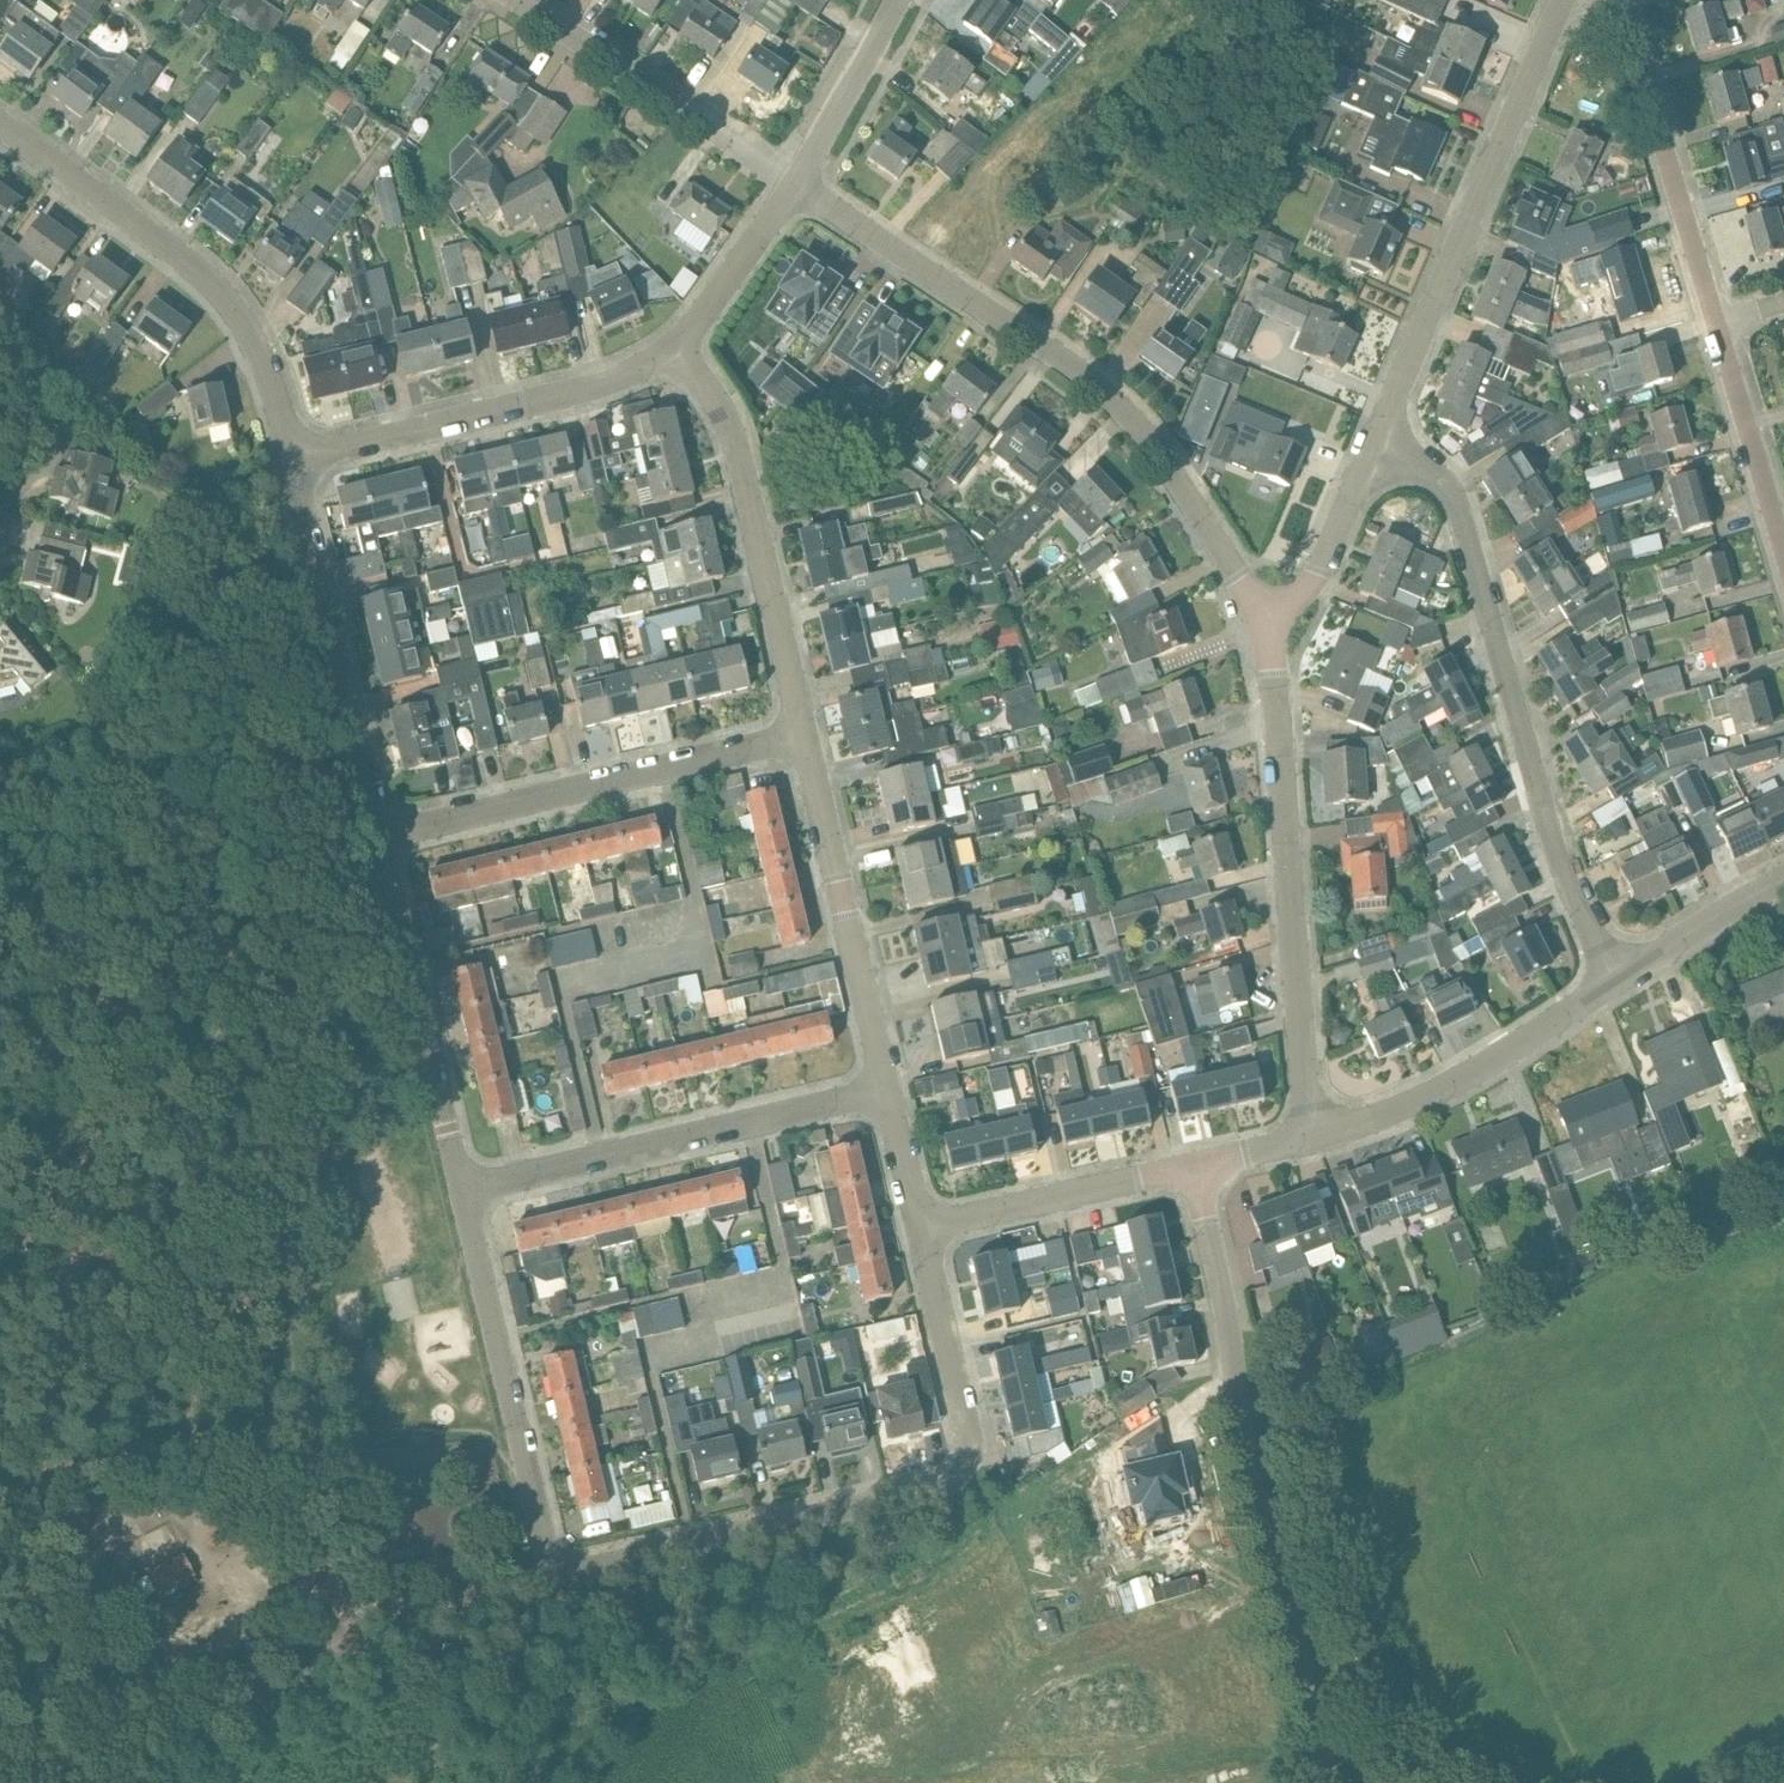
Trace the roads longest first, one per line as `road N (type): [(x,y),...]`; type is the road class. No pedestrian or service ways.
road 1 (residential): [(563,1570),(955,1486),(971,1461),(923,1229)]
road 2 (residential): [(1261,620),(1165,463),(1097,386),(797,184)]
road 3 (residential): [(1331,1782),(1194,1164)]
road 4 (residential): [(1624,977),(1568,876),(1457,507),(1429,472),(1372,446)]
road 5 (residential): [(1306,1135),(1275,678),(1261,620)]
road 6 (residential): [(1372,446),(1565,0)]
road 7 (residential): [(286,457),(270,383),(234,312),(179,256),(0,125)]
road 8 (residential): [(462,1191),(891,1092)]
road 9 (residential): [(379,839),(802,738)]
road 10 (residential): [(802,738),(731,421),(677,348)]
road 11 (residential): [(286,457),(619,374),(677,348)]
road 12 (residential): [(563,1570),(537,1523),(462,1191)]
road 13 (residential): [(379,839),(286,457)]
road 14 (residential): [(891,1092),(802,738)]
road 15 (residential): [(462,1191),(379,839)]
road 16 (residential): [(1306,1135),(1477,1074),(1624,977)]
road 17 (residential): [(1719,327),(1639,39),(1619,0)]
road 18 (residential): [(797,184),(518,0)]
road 19 (residential): [(923,1229),(1194,1164)]
road 20 (residential): [(1783,548),(1719,327)]
road 21 (residential): [(1261,620),(1315,580),(1372,446)]
road 22 (residential): [(797,184),(899,0)]
road 23 (residential): [(677,348),(797,184)]
road 24 (residential): [(1624,977),(1731,903),(1783,880)]
road 25 (residential): [(923,1229),(891,1092)]

